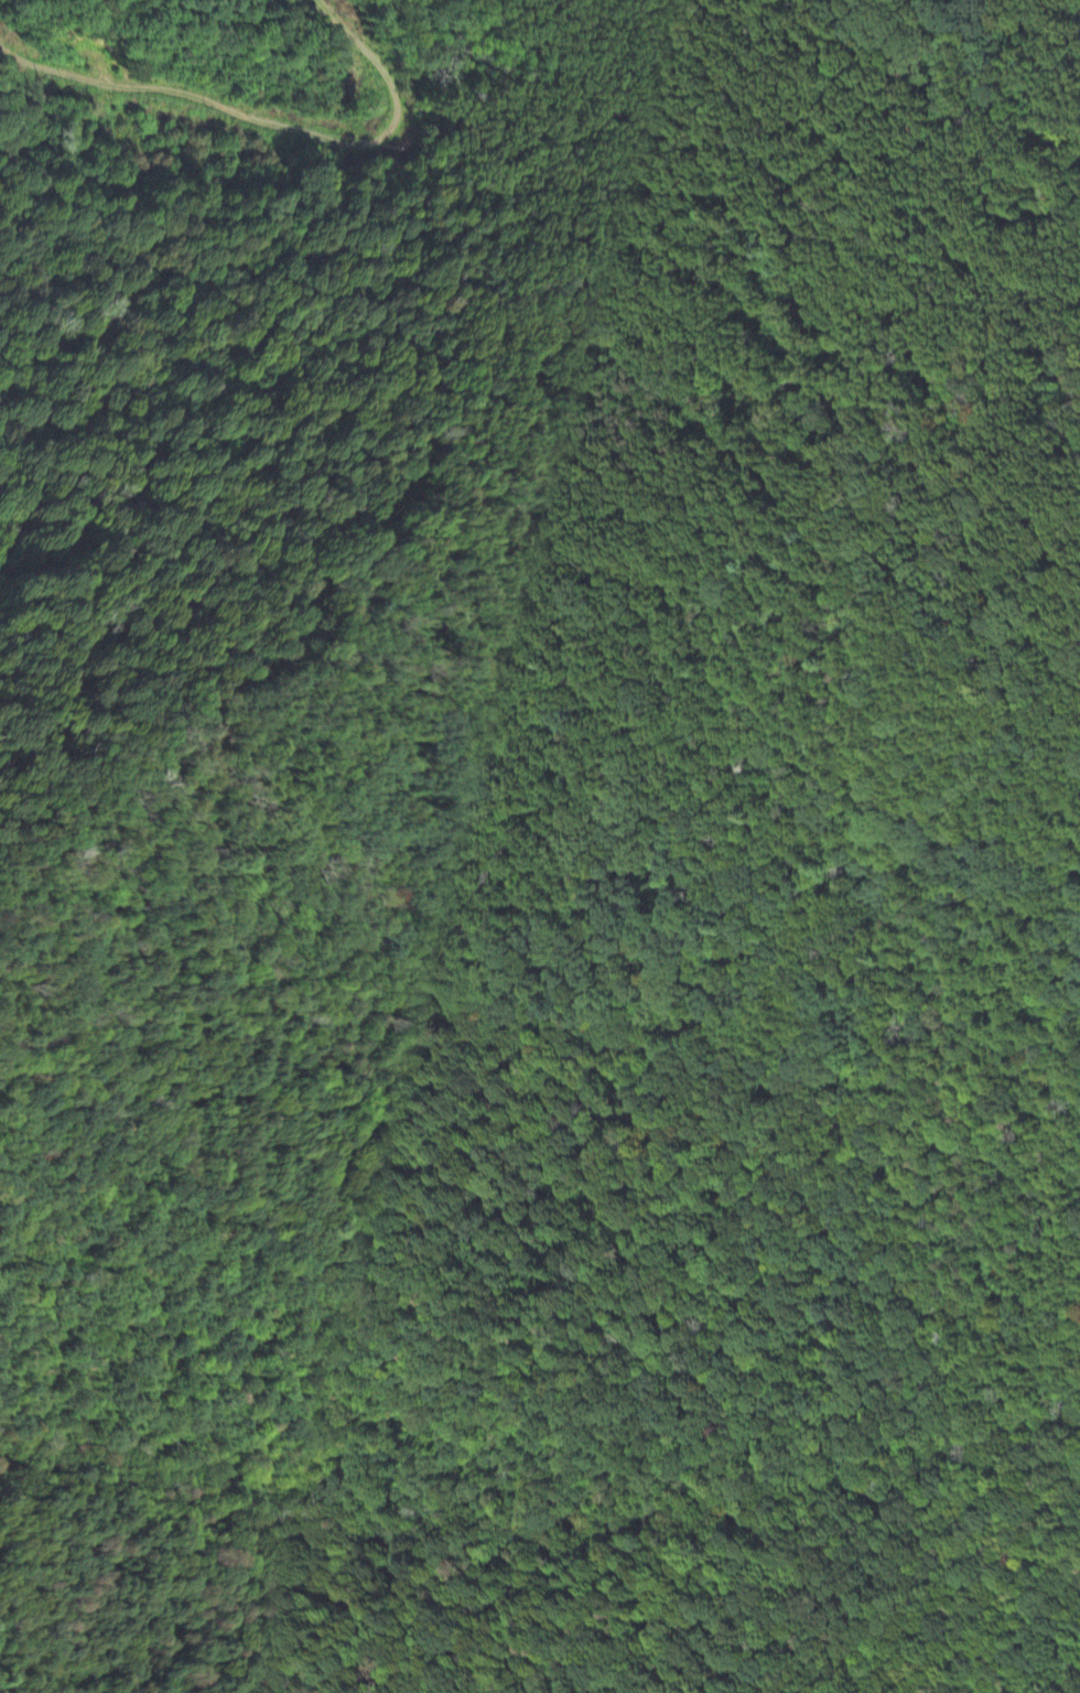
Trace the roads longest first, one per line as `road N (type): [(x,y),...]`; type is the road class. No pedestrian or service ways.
road 1 (residential): [(0,47),(64,75),(177,94),(285,131),(364,147),(389,142),(398,107),(380,64),(293,0)]

